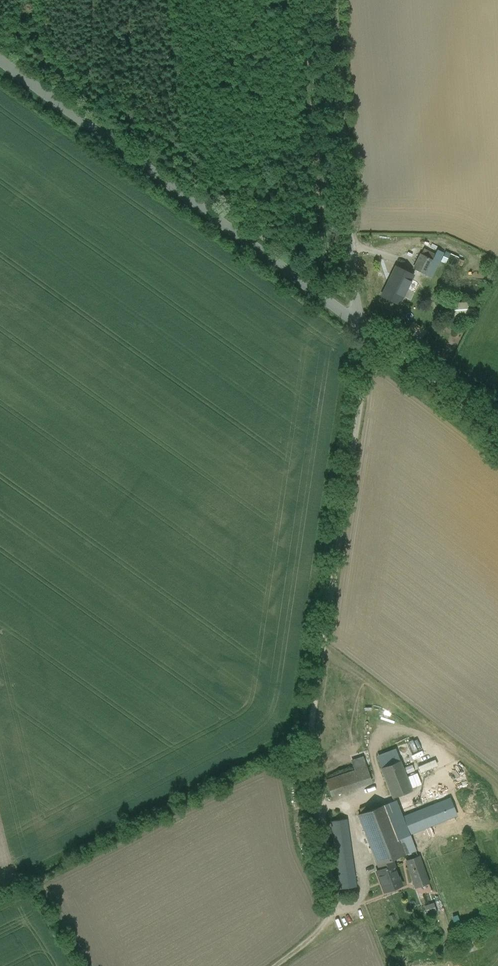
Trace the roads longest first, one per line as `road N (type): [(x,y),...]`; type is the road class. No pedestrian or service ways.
road 1 (track): [(370,332),(310,745),(333,910),(315,938),(275,965)]
road 2 (unclassified): [(360,325),(0,66)]
road 3 (unclassified): [(331,0),(360,325)]
road 4 (unclassified): [(497,431),(360,325)]
road 5 (track): [(320,805),(350,817),(363,882),(355,905),(333,910)]

